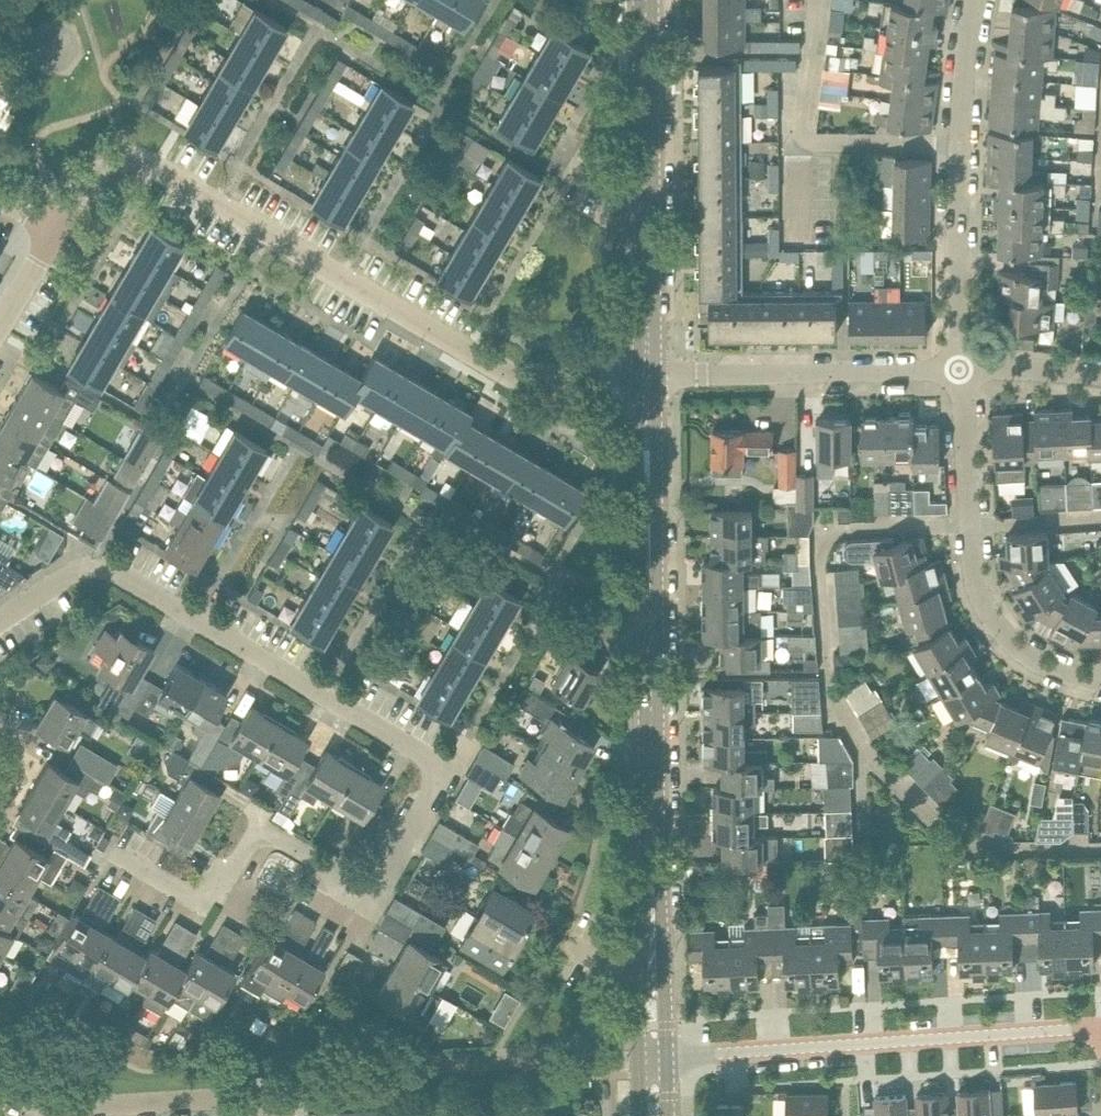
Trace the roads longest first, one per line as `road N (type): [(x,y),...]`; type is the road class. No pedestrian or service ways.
road 1 (residential): [(111,849),(206,898),(259,834),(373,893),(439,788),(419,751),(126,579),(76,573),(0,621)]
road 2 (residential): [(647,375),(509,374),(135,158),(99,165),(57,230)]
road 3 (tertiary): [(654,963),(647,481)]
road 4 (residential): [(668,1057),(1100,1027)]
road 5 (residential): [(1100,683),(1025,653),(978,591),(959,369)]
road 6 (tertiary): [(647,375),(646,0)]
road 7 (residential): [(959,369),(963,91),(975,0)]
road 8 (residential): [(647,375),(959,369)]
road 9 (residential): [(279,1115),(263,1099),(50,1110),(0,1085)]
road 10 (residential): [(959,369),(1100,375)]

